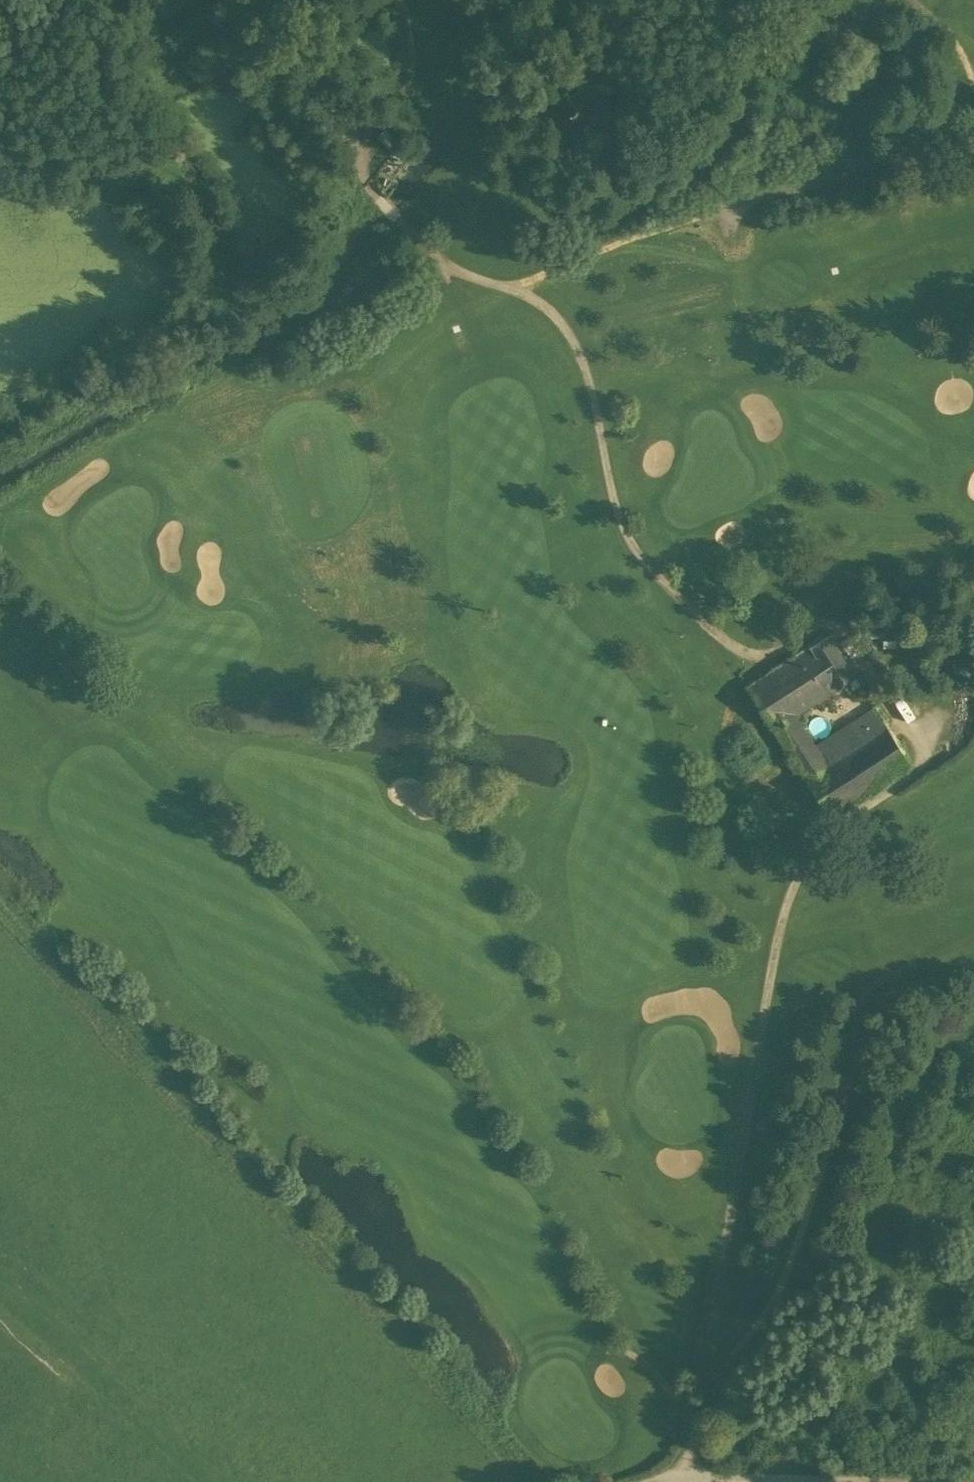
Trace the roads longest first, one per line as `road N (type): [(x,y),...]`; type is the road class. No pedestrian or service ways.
road 1 (track): [(728,207),(973,131)]

